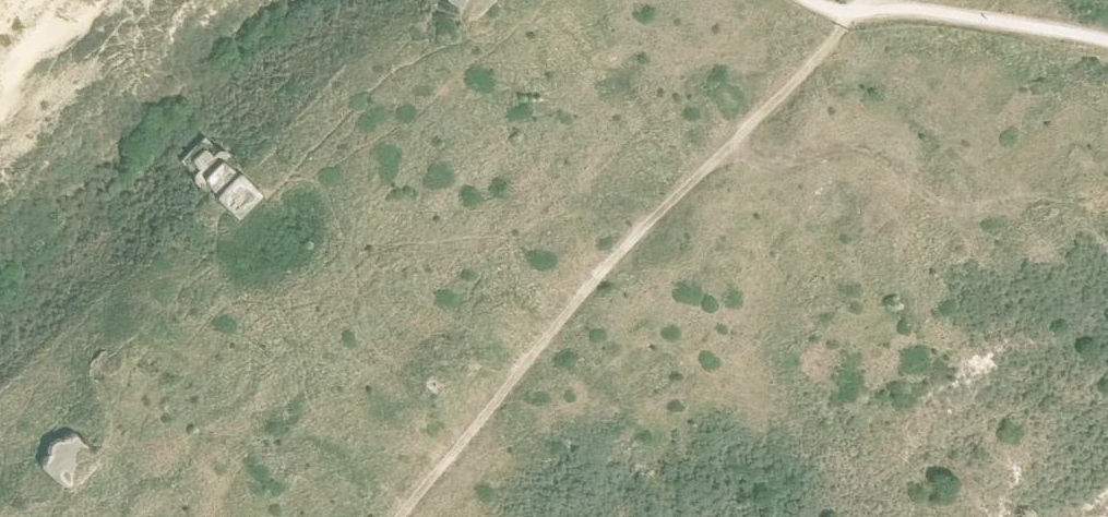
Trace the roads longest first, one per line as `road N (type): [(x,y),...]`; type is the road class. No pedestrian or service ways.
road 1 (track): [(393,516),(605,270),(800,75),(848,15)]

